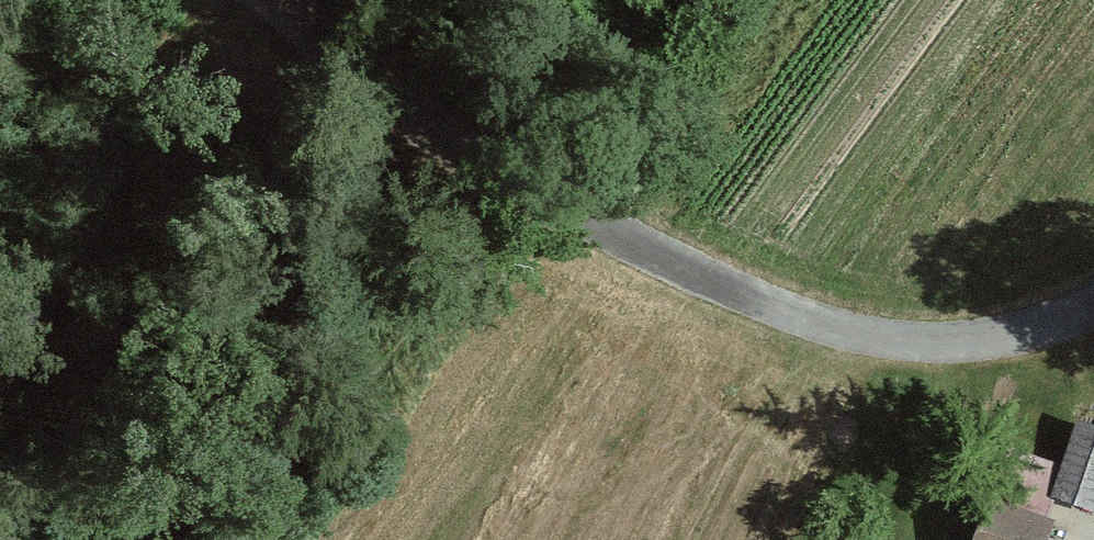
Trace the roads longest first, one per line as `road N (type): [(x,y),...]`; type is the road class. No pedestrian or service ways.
road 1 (unclassified): [(267,0),(573,216),(865,341),(962,352),(1093,318)]
road 2 (track): [(760,0),(573,216),(159,539)]

